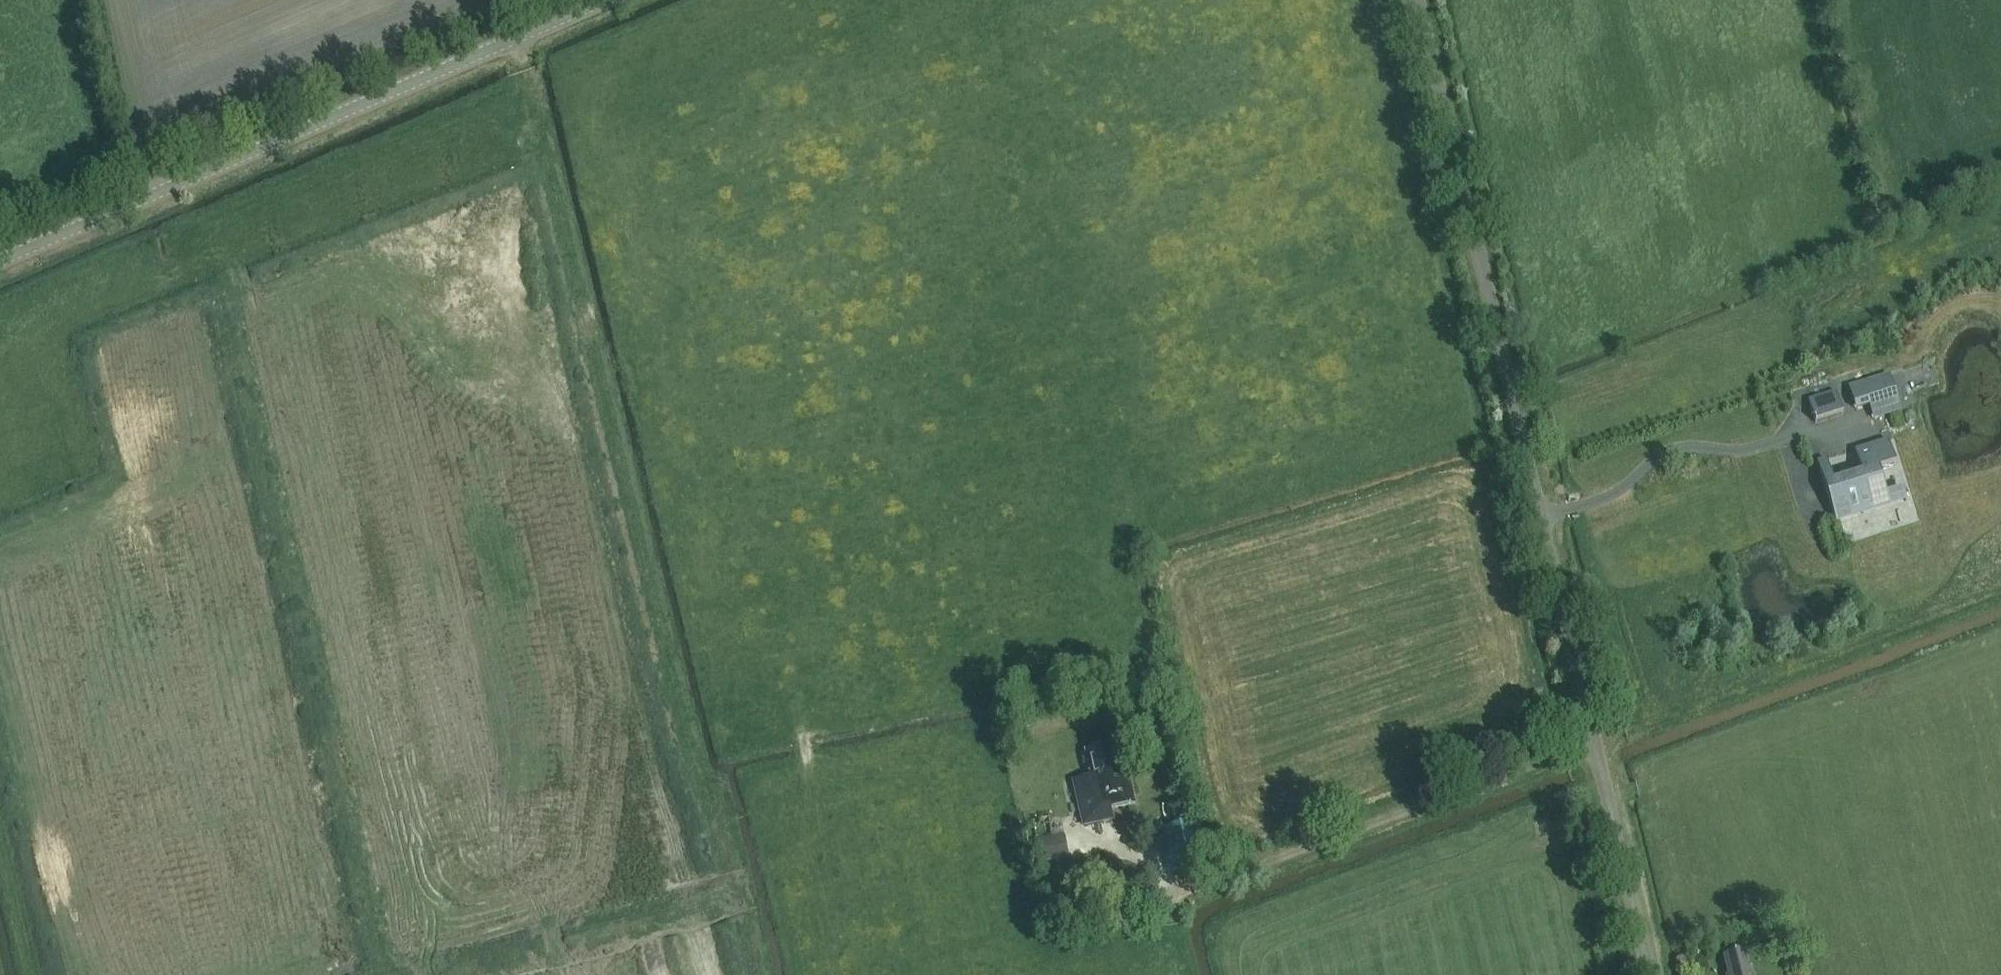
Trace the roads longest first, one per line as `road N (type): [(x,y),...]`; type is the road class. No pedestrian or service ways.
road 1 (unclassified): [(1650,974),(1596,745),(1528,519),(1414,0)]
road 2 (tertiary): [(0,261),(615,0)]
road 3 (track): [(1596,745),(1194,890)]

